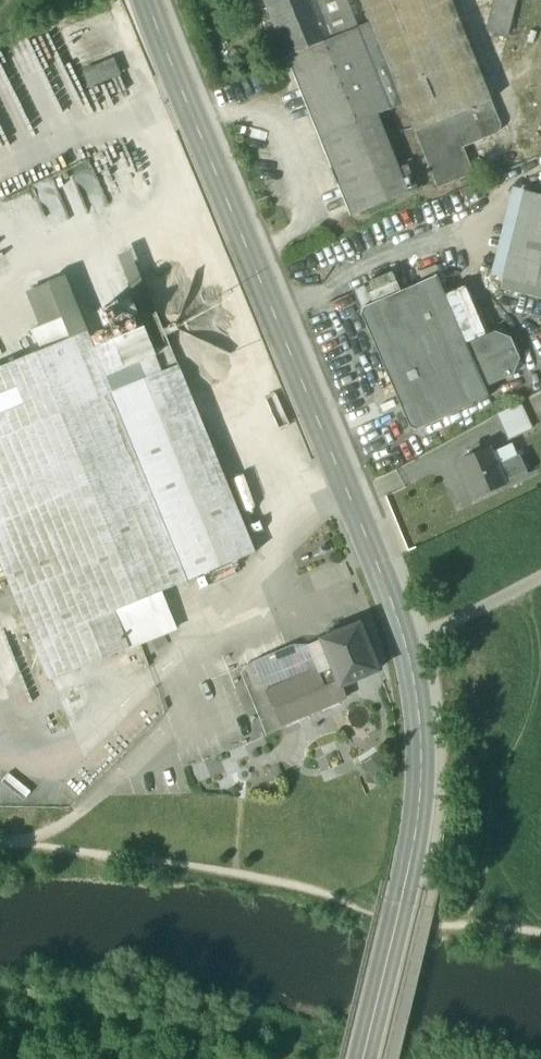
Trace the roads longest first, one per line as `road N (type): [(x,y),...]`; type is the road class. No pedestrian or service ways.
road 1 (secondary): [(149,0),(407,644),(428,753),(410,879),(366,1058)]
road 2 (track): [(0,857),(160,872),(312,901),(450,939),(540,944)]
road 3 (track): [(407,644),(540,577)]

